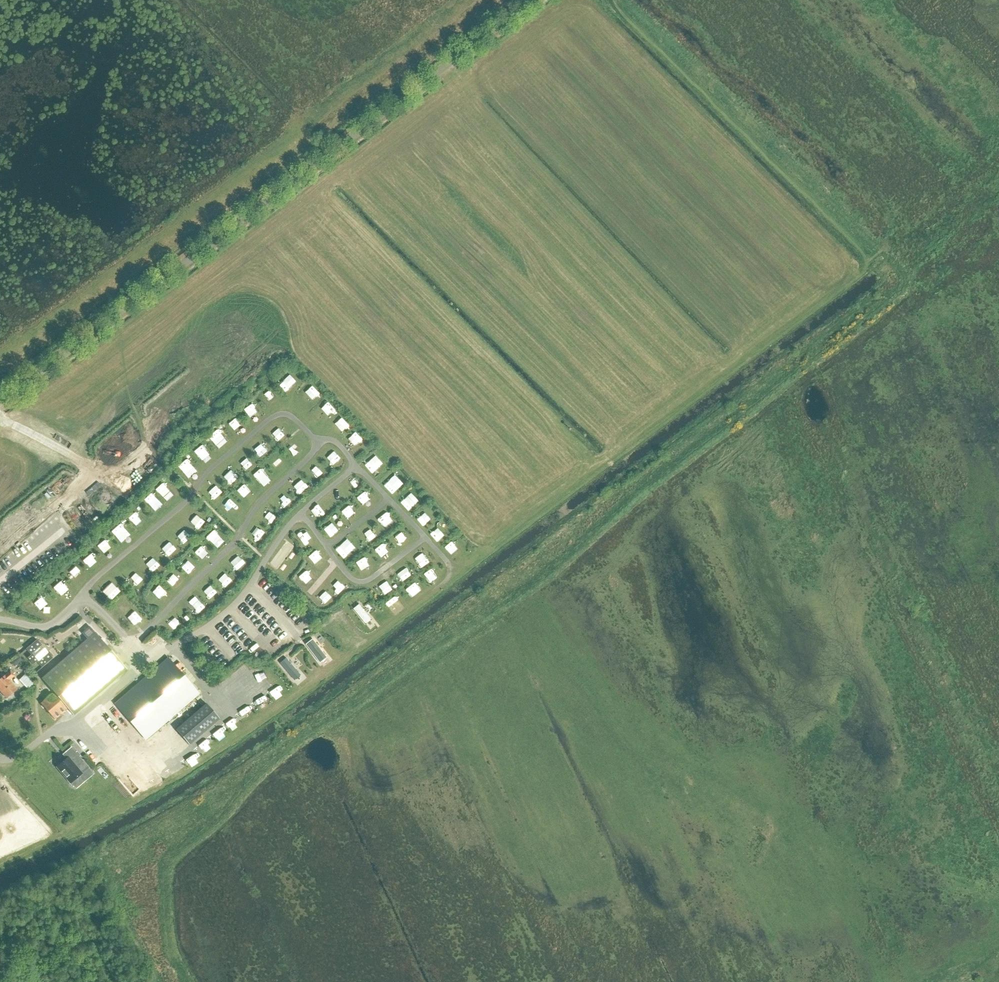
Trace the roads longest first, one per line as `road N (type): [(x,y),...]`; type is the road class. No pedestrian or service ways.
road 1 (tertiary): [(0,402),(533,0)]

